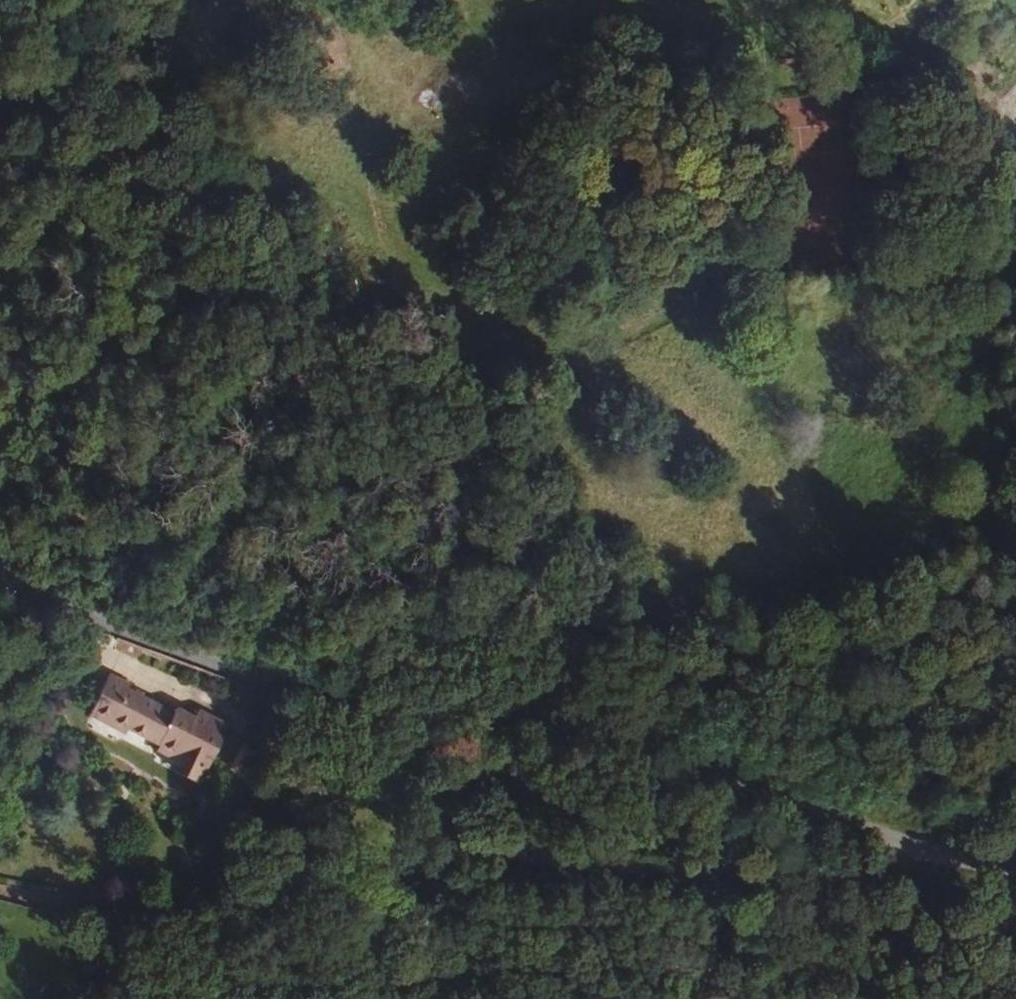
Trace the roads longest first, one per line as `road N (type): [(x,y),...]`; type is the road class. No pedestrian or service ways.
road 1 (residential): [(0,576),(276,684),(581,731),(933,850),(989,849)]

